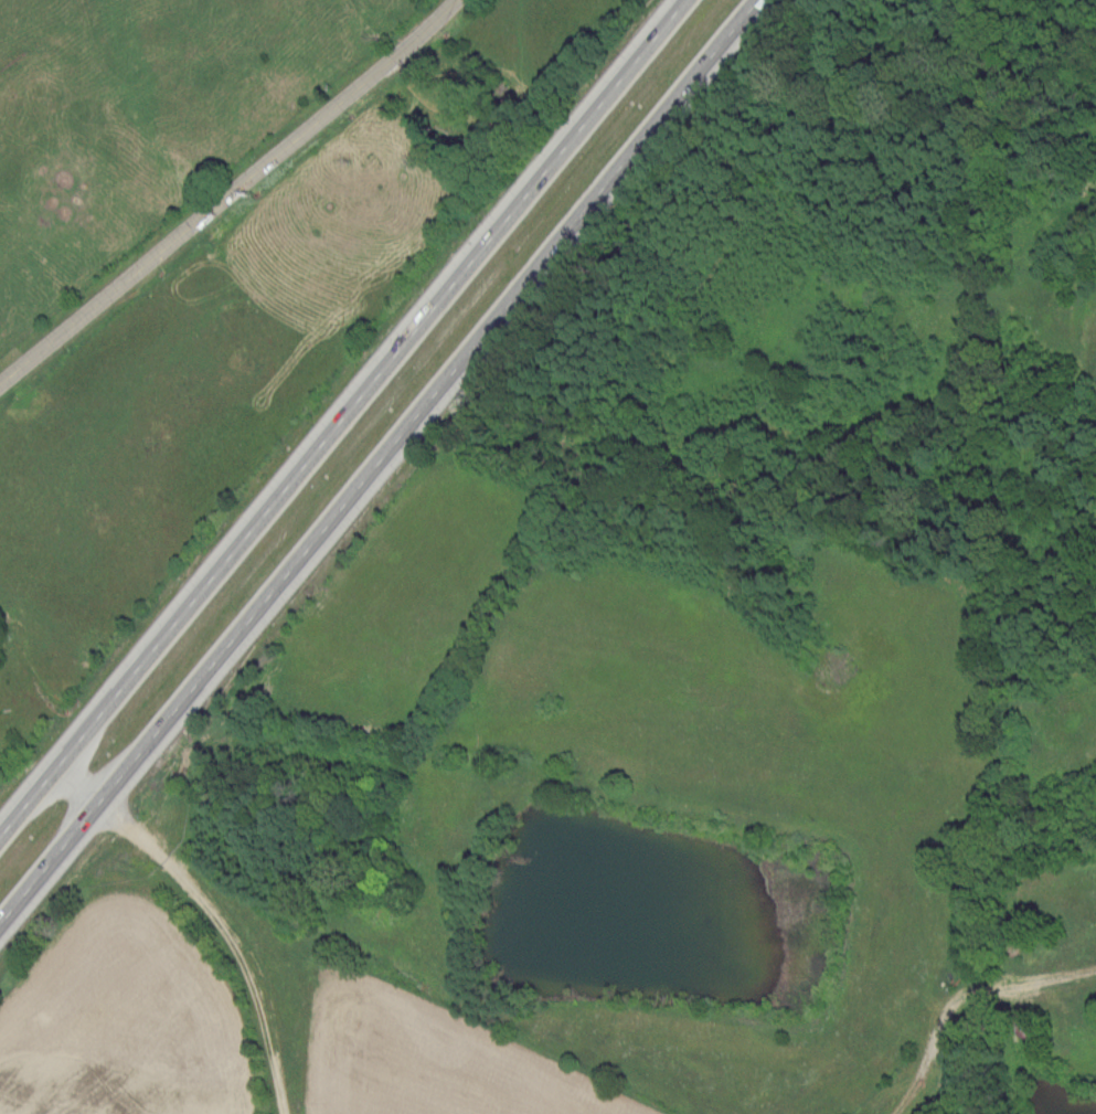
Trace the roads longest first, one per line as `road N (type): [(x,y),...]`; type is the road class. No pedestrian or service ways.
road 1 (motorway): [(0,920),(755,0)]
road 2 (motorway): [(684,0),(0,834)]
road 3 (tertiary): [(0,383),(449,0)]
road 4 (track): [(136,834),(226,923),(244,956),(259,991),(285,1113)]
road 5 (track): [(896,1113),(961,991),(1095,967)]
road 6 (track): [(1018,1113),(1002,1068),(1000,982)]

